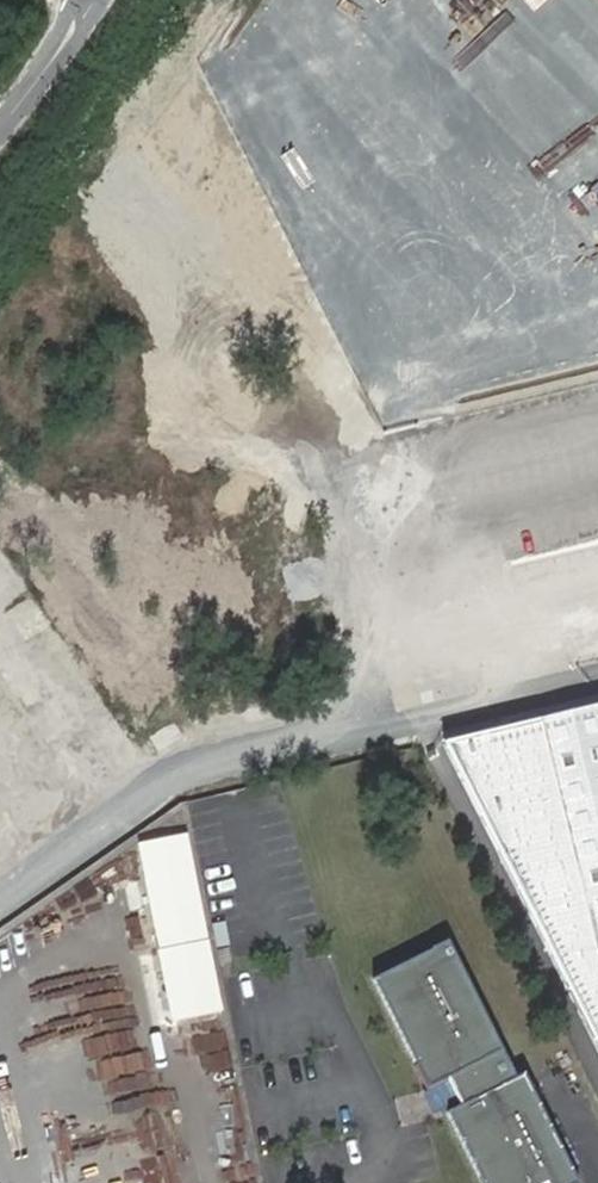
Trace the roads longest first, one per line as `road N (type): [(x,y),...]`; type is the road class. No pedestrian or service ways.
road 1 (track): [(0,902),(182,773),(597,675)]
road 2 (unclassified): [(0,126),(97,0)]

